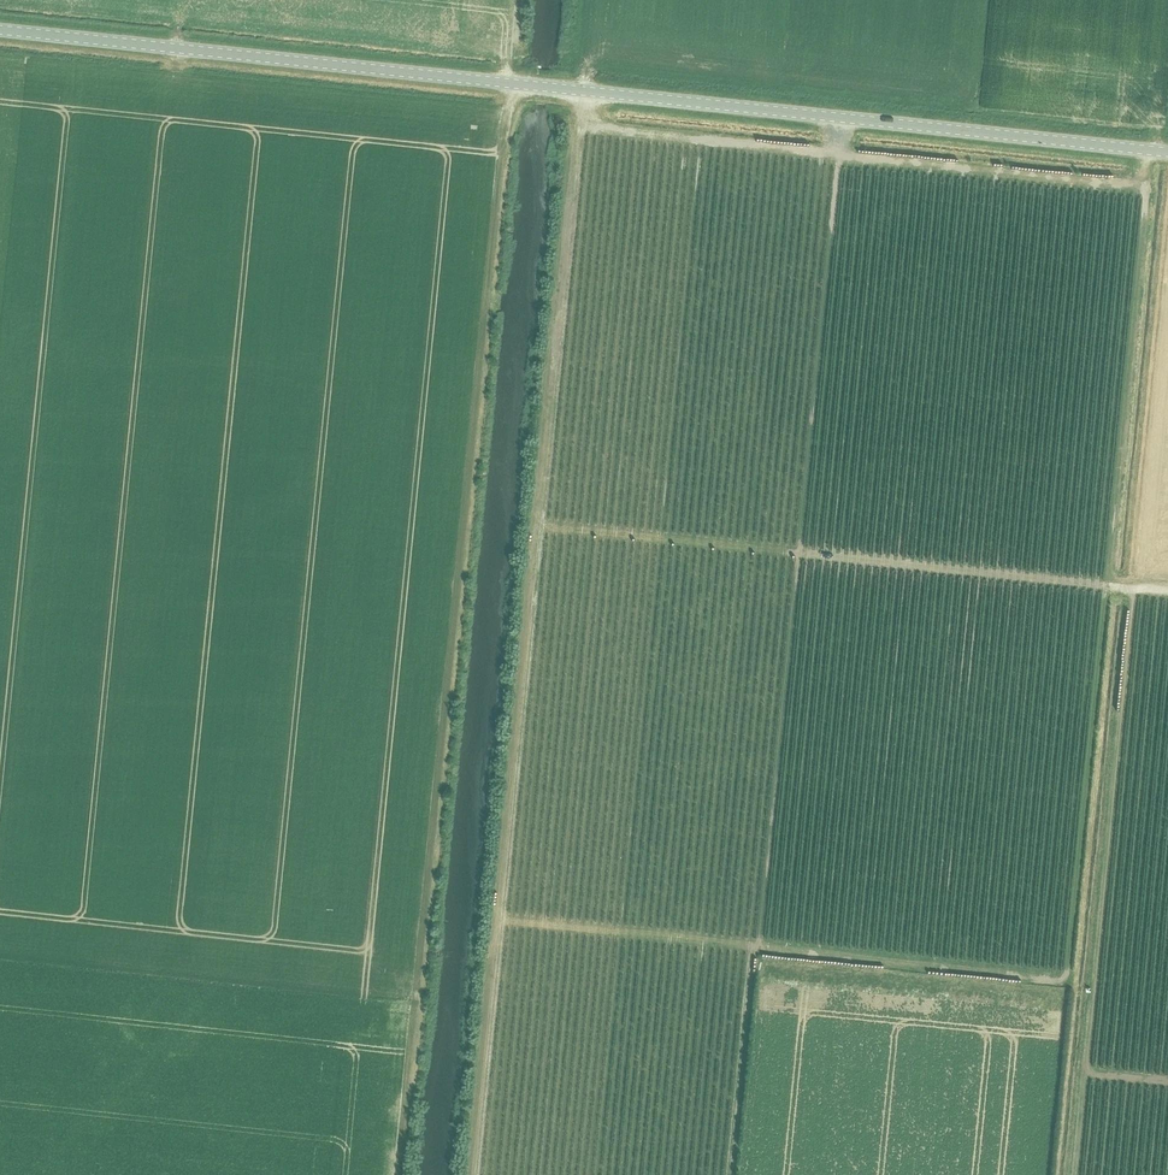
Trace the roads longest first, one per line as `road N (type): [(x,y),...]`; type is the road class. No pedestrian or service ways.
road 1 (tertiary): [(1167,153),(0,30)]

